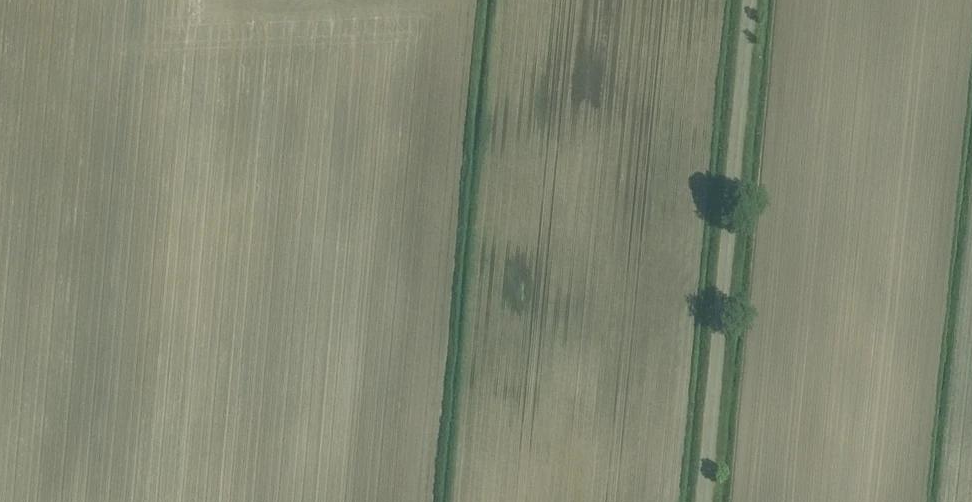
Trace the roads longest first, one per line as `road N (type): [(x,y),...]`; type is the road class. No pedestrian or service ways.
road 1 (unclassified): [(748,0),(703,501)]

